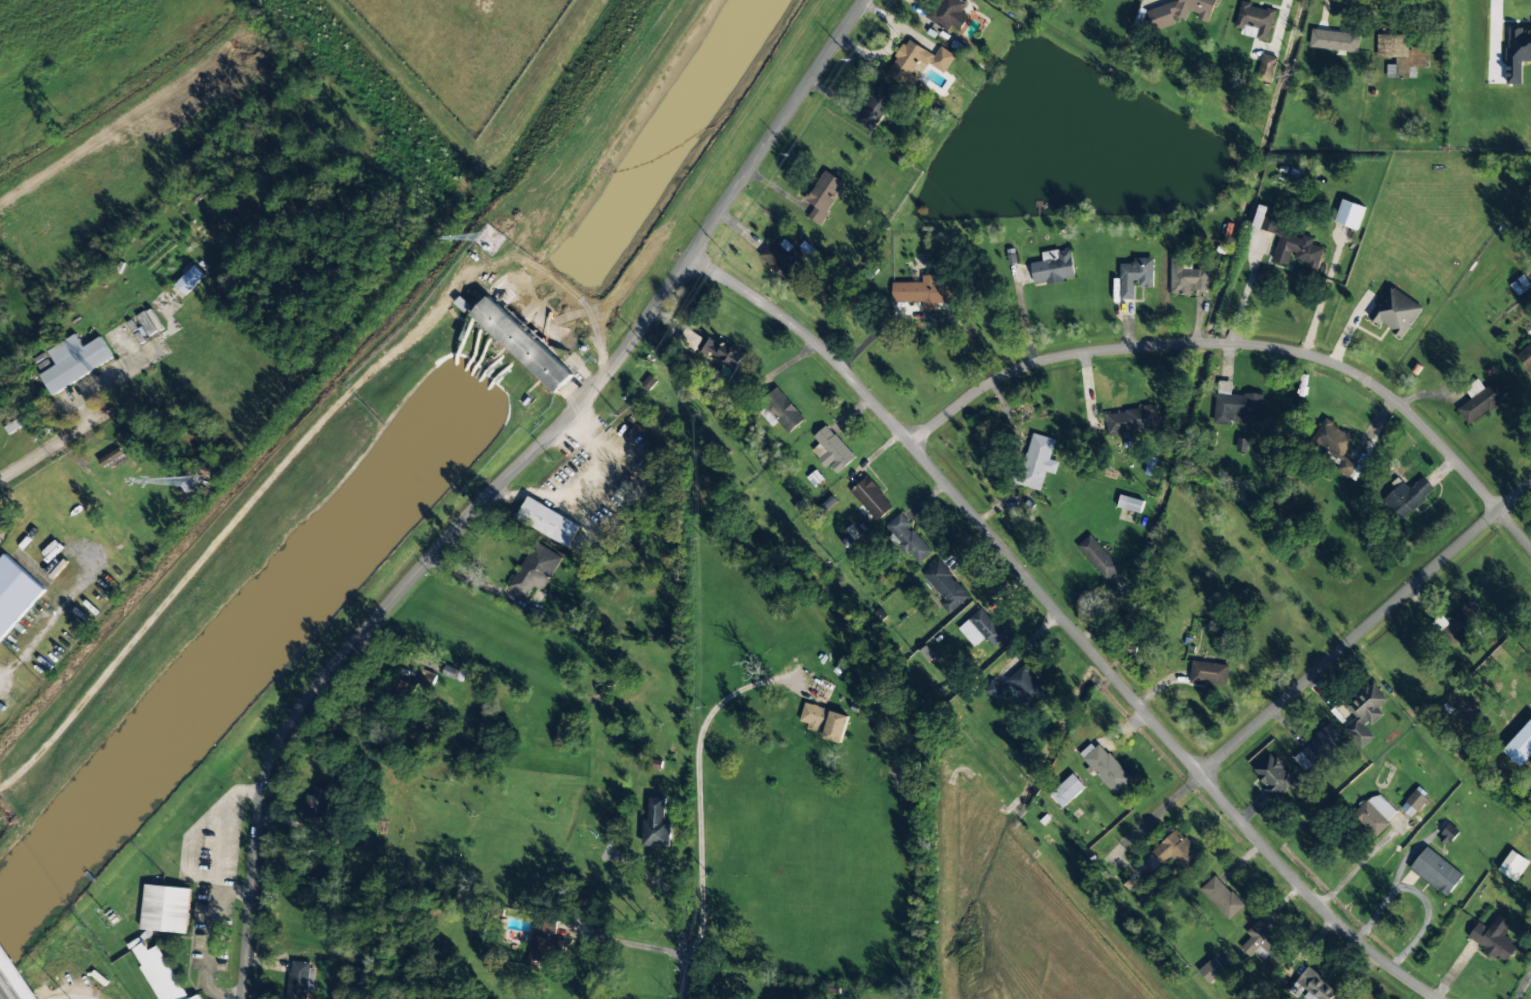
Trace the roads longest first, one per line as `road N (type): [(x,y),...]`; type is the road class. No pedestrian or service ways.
road 1 (tertiary): [(865,0),(587,397),(382,611),(285,733),(266,784),(242,998)]
road 2 (residential): [(1438,998),(1315,900),(809,336),(688,260)]
road 3 (residential): [(1530,546),(1377,387),(1300,353),(1150,346),(1042,361),(978,391),(910,443)]
road 4 (residential): [(1108,858),(1530,481)]
road 5 (residential): [(106,411),(0,478)]

